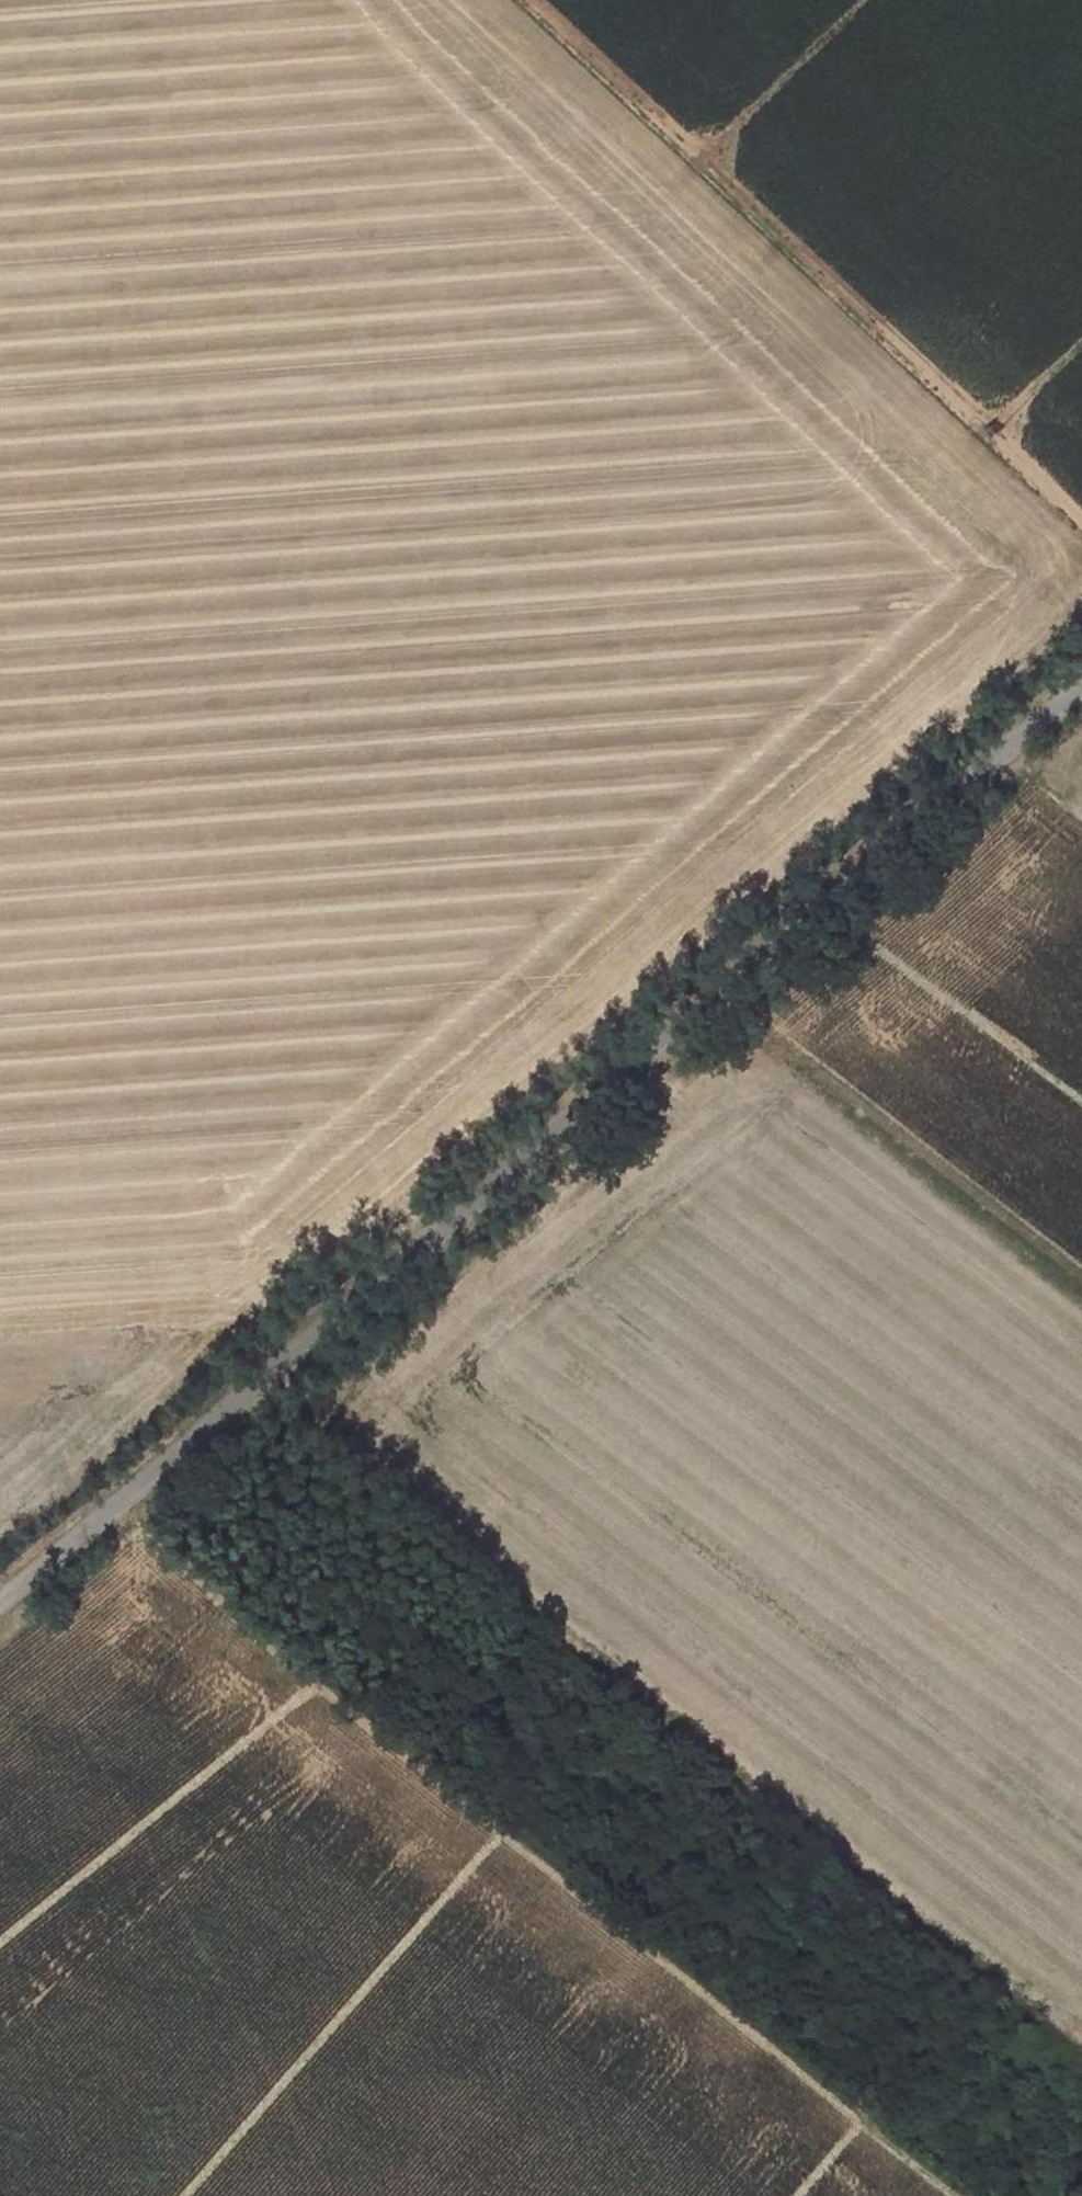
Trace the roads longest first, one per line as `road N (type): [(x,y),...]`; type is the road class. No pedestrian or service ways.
road 1 (unclassified): [(1081,684),(0,1599)]

